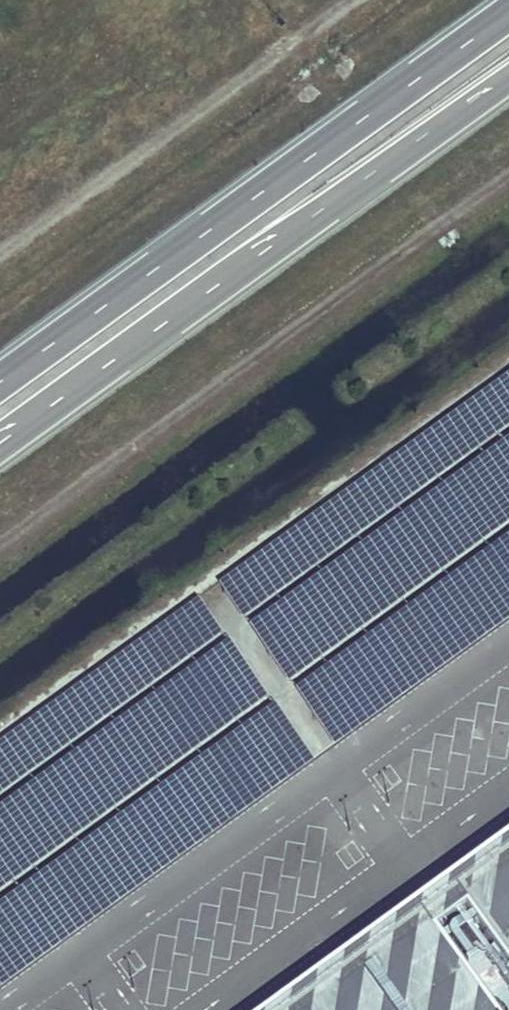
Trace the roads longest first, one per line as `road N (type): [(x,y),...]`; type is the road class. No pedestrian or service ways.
road 1 (secondary): [(0,444),(508,75)]
road 2 (secondary): [(508,13),(0,382)]

